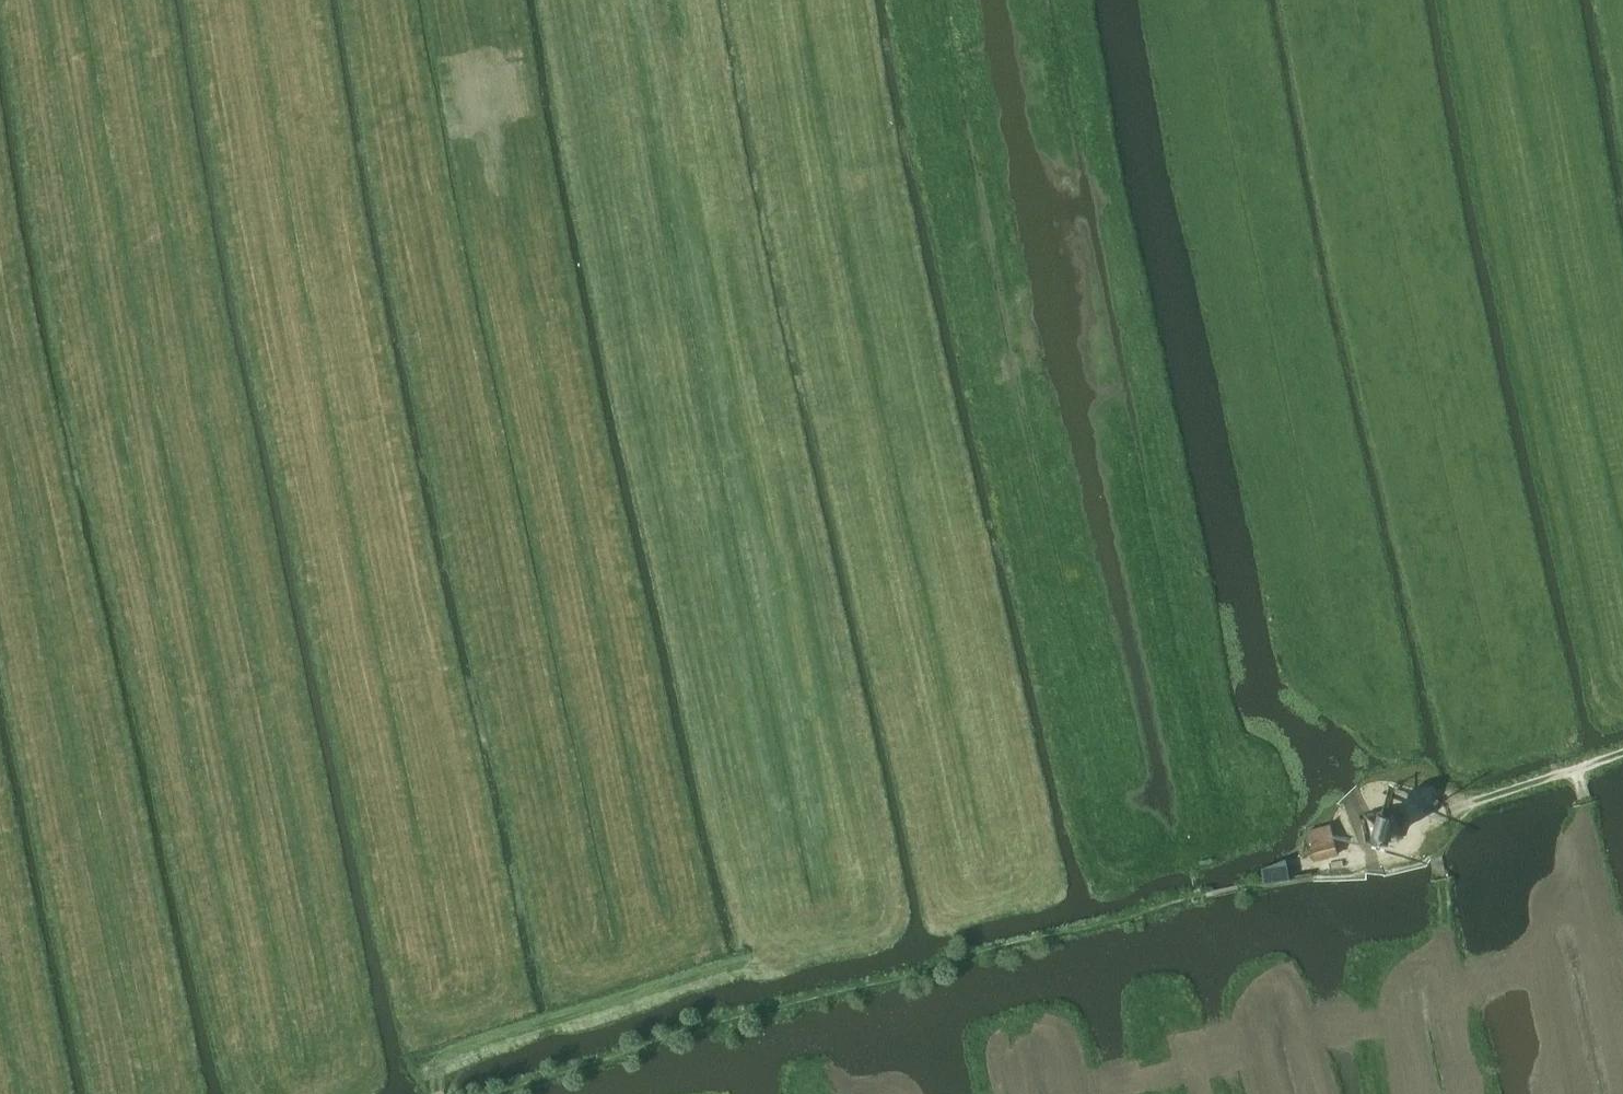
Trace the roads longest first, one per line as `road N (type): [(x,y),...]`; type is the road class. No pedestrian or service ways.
road 1 (track): [(1475,803),(1622,751)]

